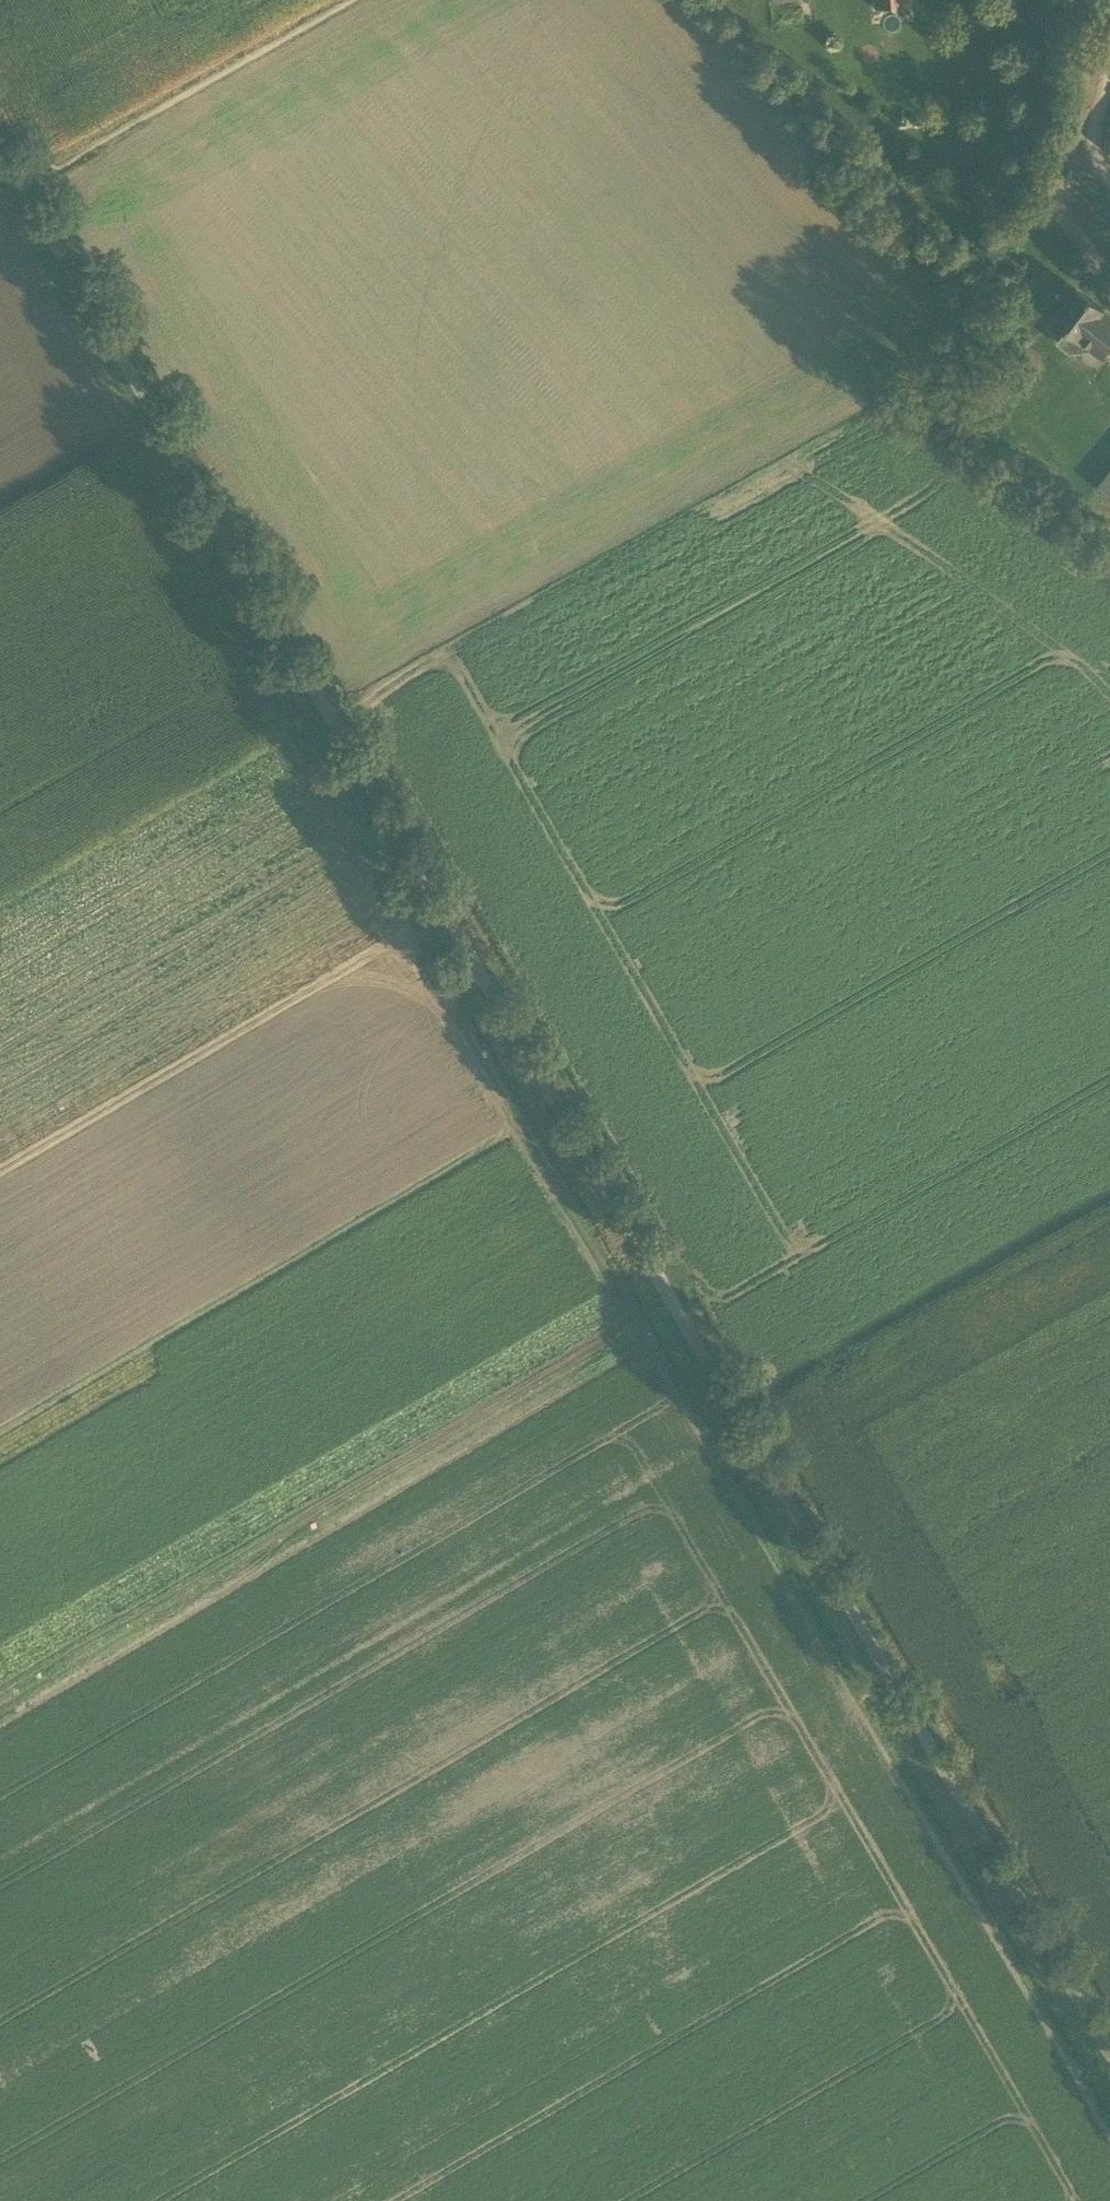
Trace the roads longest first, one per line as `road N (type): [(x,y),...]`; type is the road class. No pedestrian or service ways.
road 1 (unclassified): [(1109,2059),(0,150)]
road 2 (unclassified): [(1089,0),(1085,70),(1056,172)]

